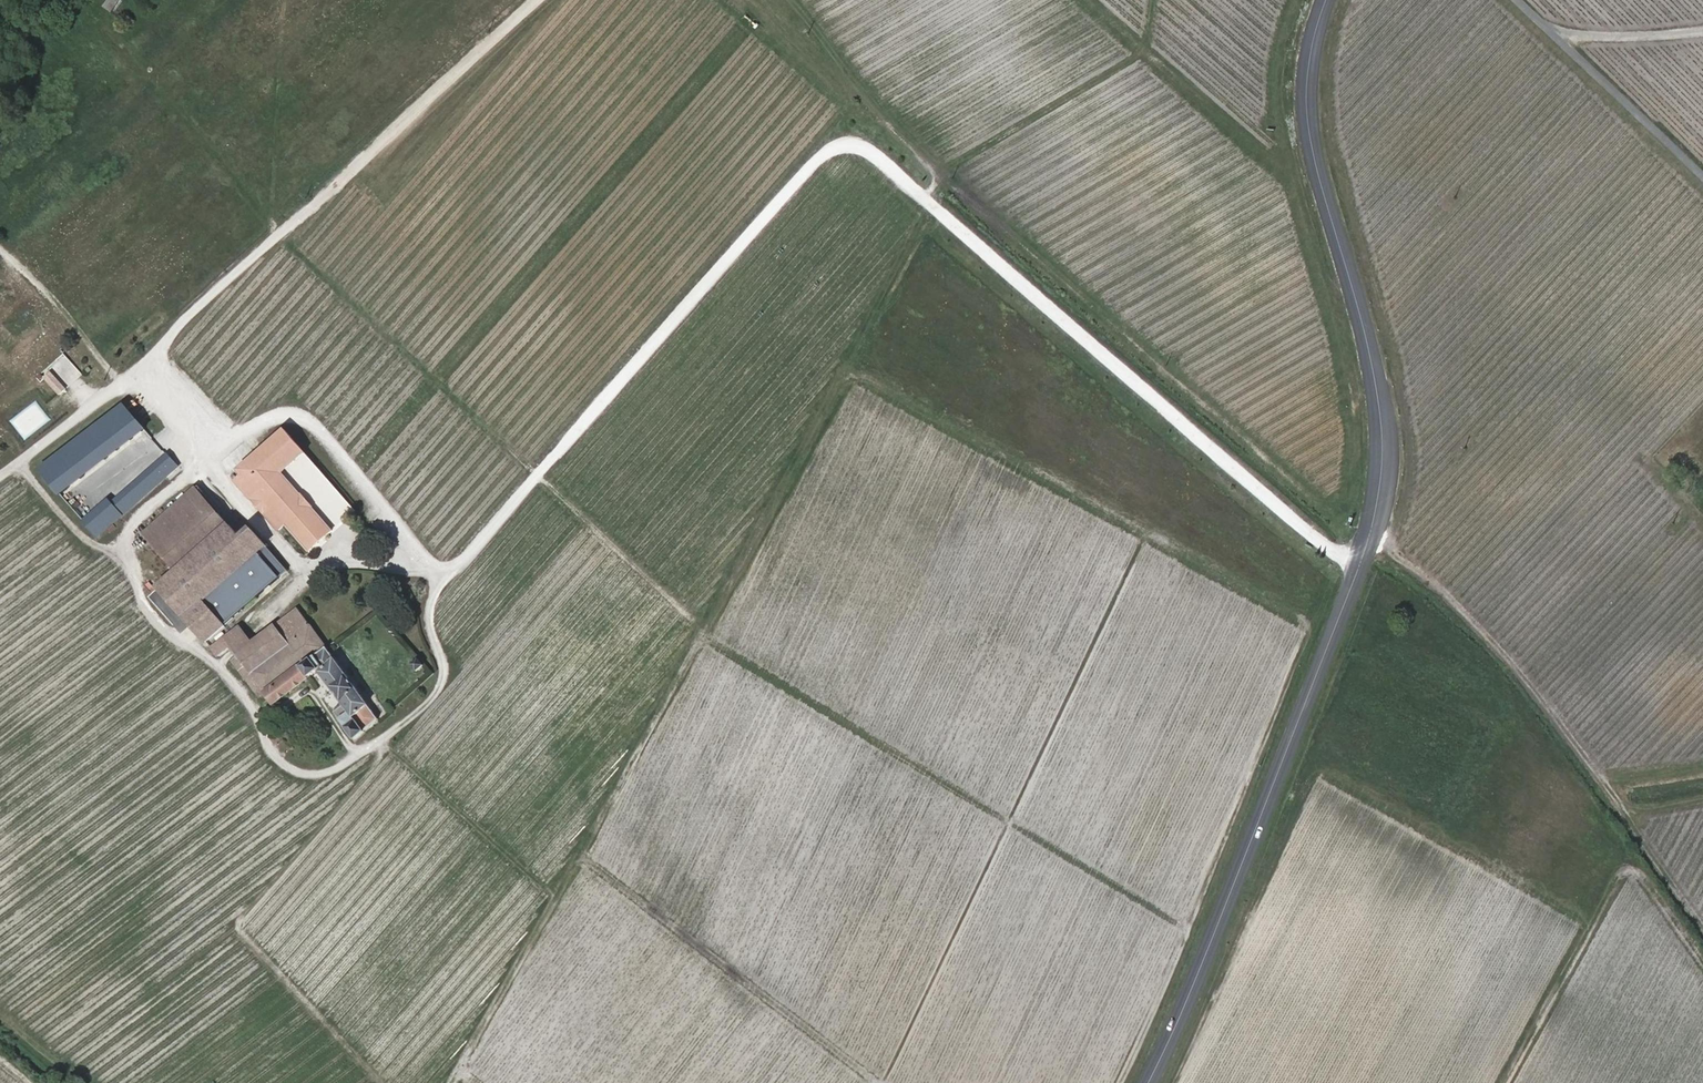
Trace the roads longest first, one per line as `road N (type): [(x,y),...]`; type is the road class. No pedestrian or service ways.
road 1 (track): [(277,235),(708,638),(1187,926),(1303,636),(848,374)]
road 2 (secondary): [(1147,1082),(1273,785),(1360,563),(1378,495),(1374,378),(1308,123),(1312,48),(1326,0)]
road 3 (track): [(848,374),(708,638),(602,804),(452,1082)]
road 4 (track): [(536,0),(125,380),(0,476)]
road 5 (track): [(1702,803),(1627,812),(1536,689),(1468,615),(1370,533)]
road 6 (track): [(1505,1082),(1623,873),(1637,871),(1702,961)]
road 7 (residential): [(1510,0),(1702,171)]
road 8 (track): [(1540,27),(1639,40),(1702,31)]

